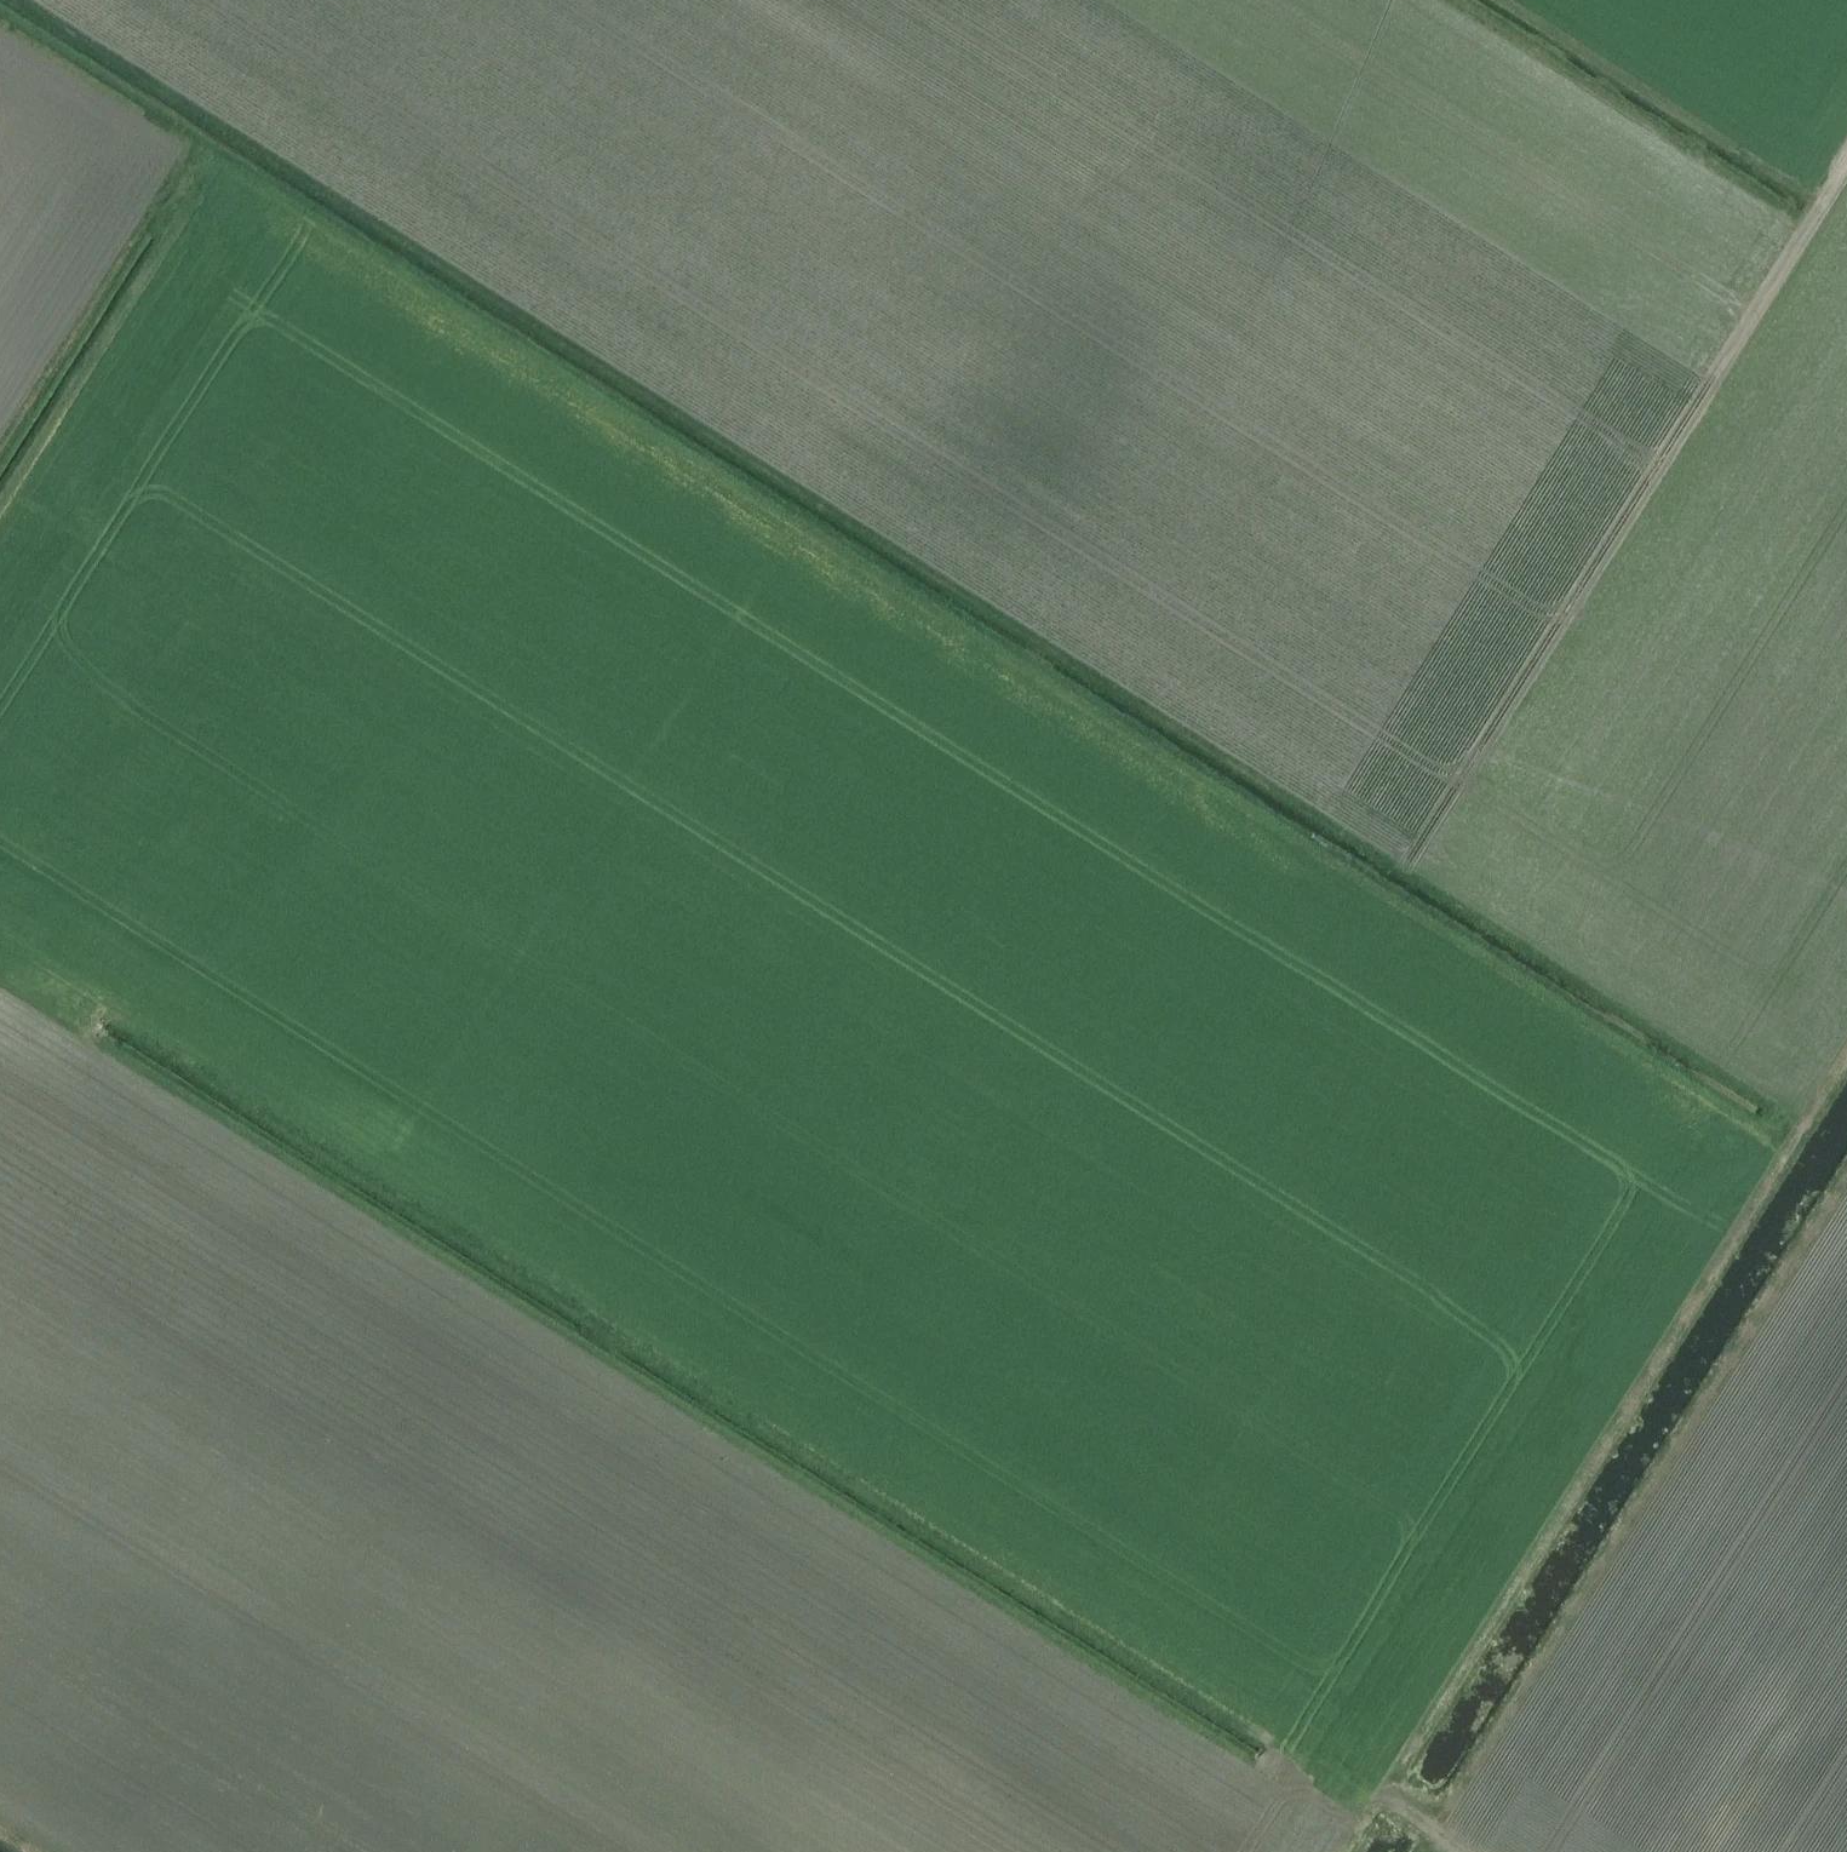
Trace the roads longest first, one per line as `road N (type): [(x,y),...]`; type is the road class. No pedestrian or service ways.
road 1 (track): [(1426,1851),(1846,1185)]

